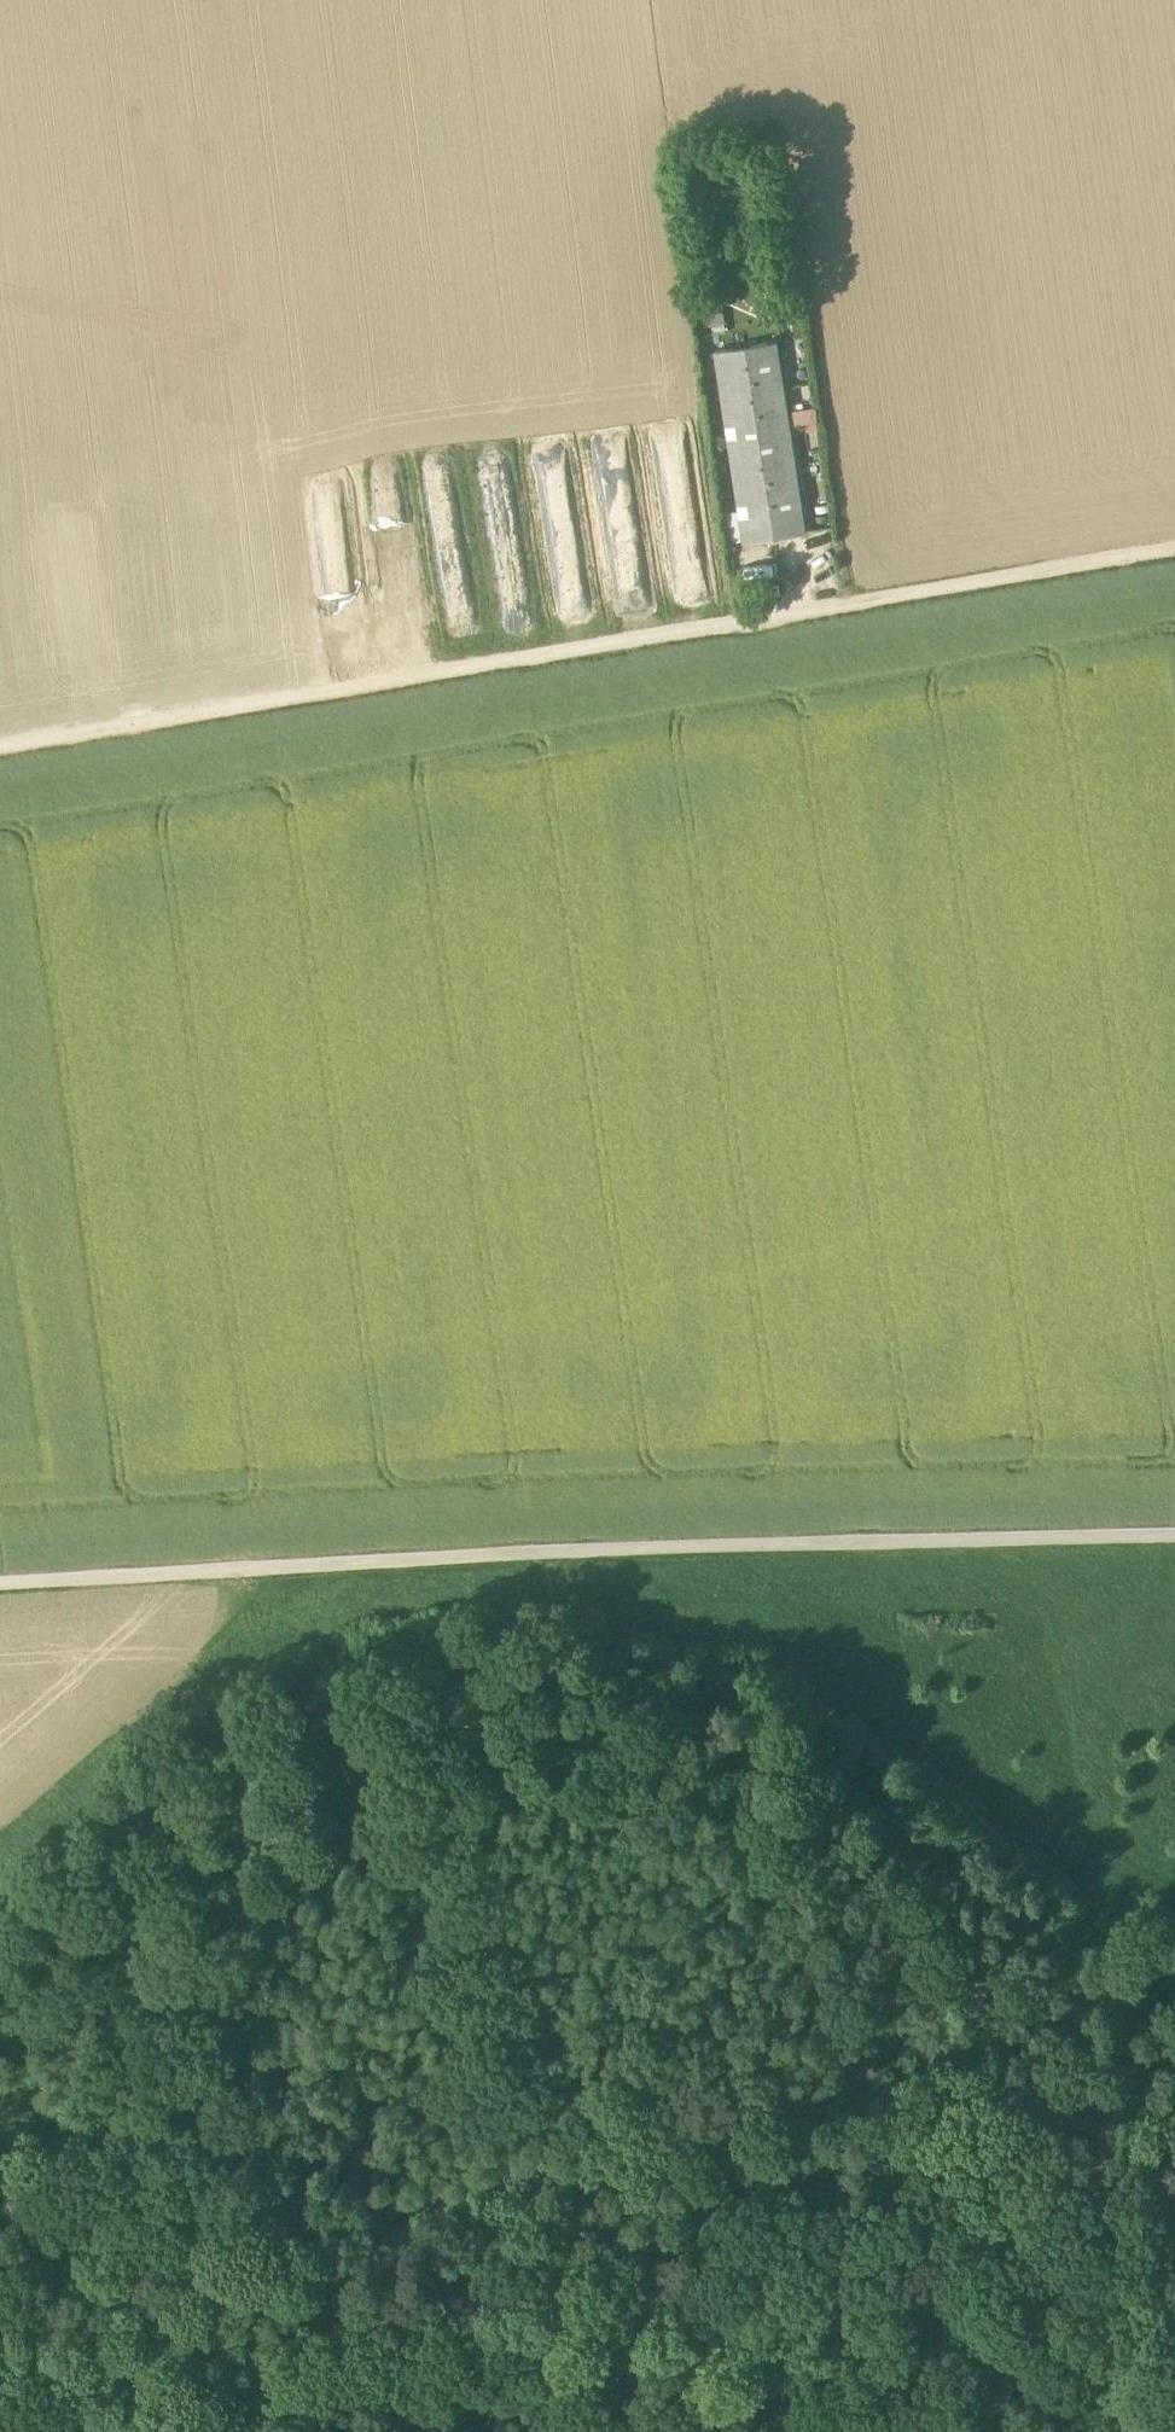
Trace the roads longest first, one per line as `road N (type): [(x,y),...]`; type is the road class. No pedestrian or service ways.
road 1 (unclassified): [(0,1583),(514,1554),(1174,1536)]
road 2 (track): [(857,597),(1174,544)]

